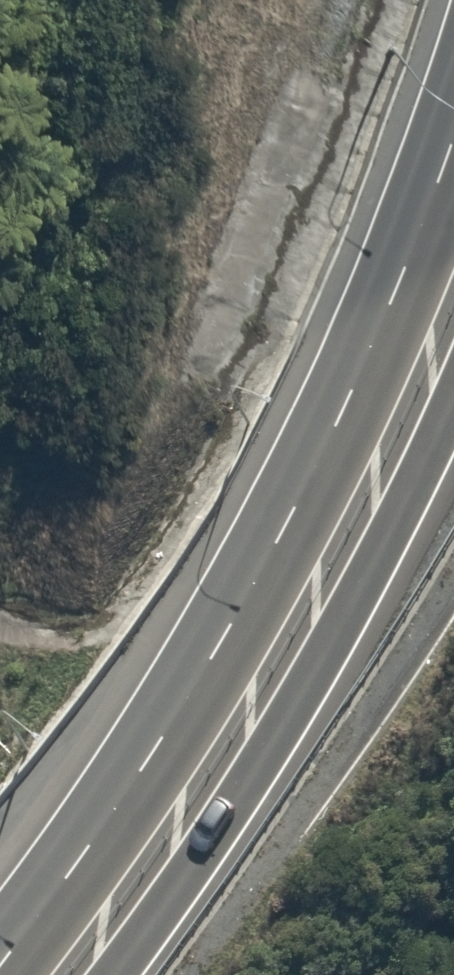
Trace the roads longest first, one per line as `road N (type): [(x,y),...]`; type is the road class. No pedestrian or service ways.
road 1 (trunk): [(0,948),(182,692),(278,525),(414,229),(453,115)]
road 2 (trunk): [(453,382),(328,631),(105,974)]

